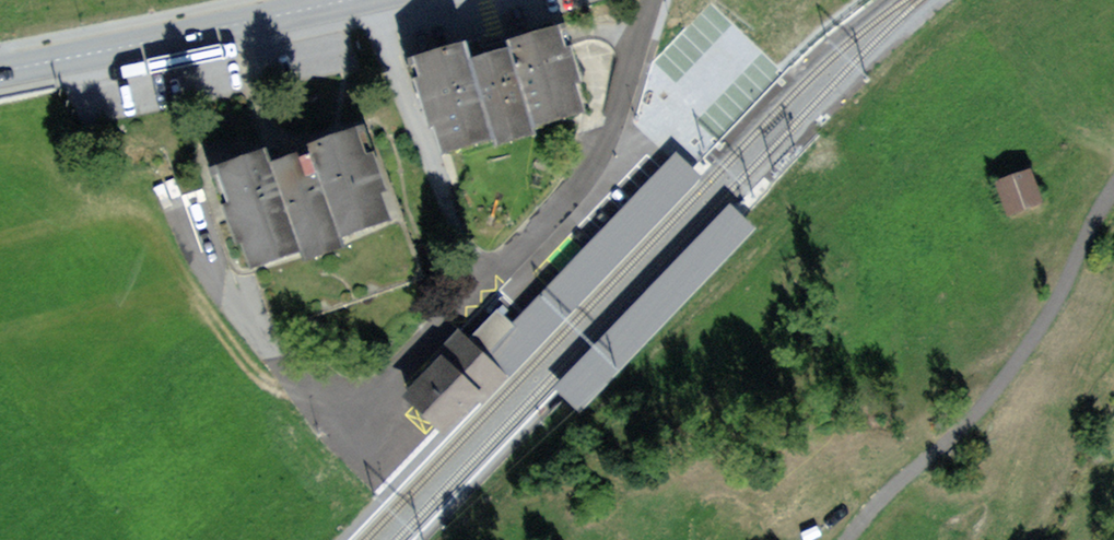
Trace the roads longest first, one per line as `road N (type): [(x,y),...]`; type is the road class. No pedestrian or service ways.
road 1 (residential): [(655,0),(587,176),(367,417)]
road 2 (unclassified): [(1113,187),(1052,310),(990,398),(873,507),(849,539)]
road 3 (primary): [(0,70),(336,0)]

